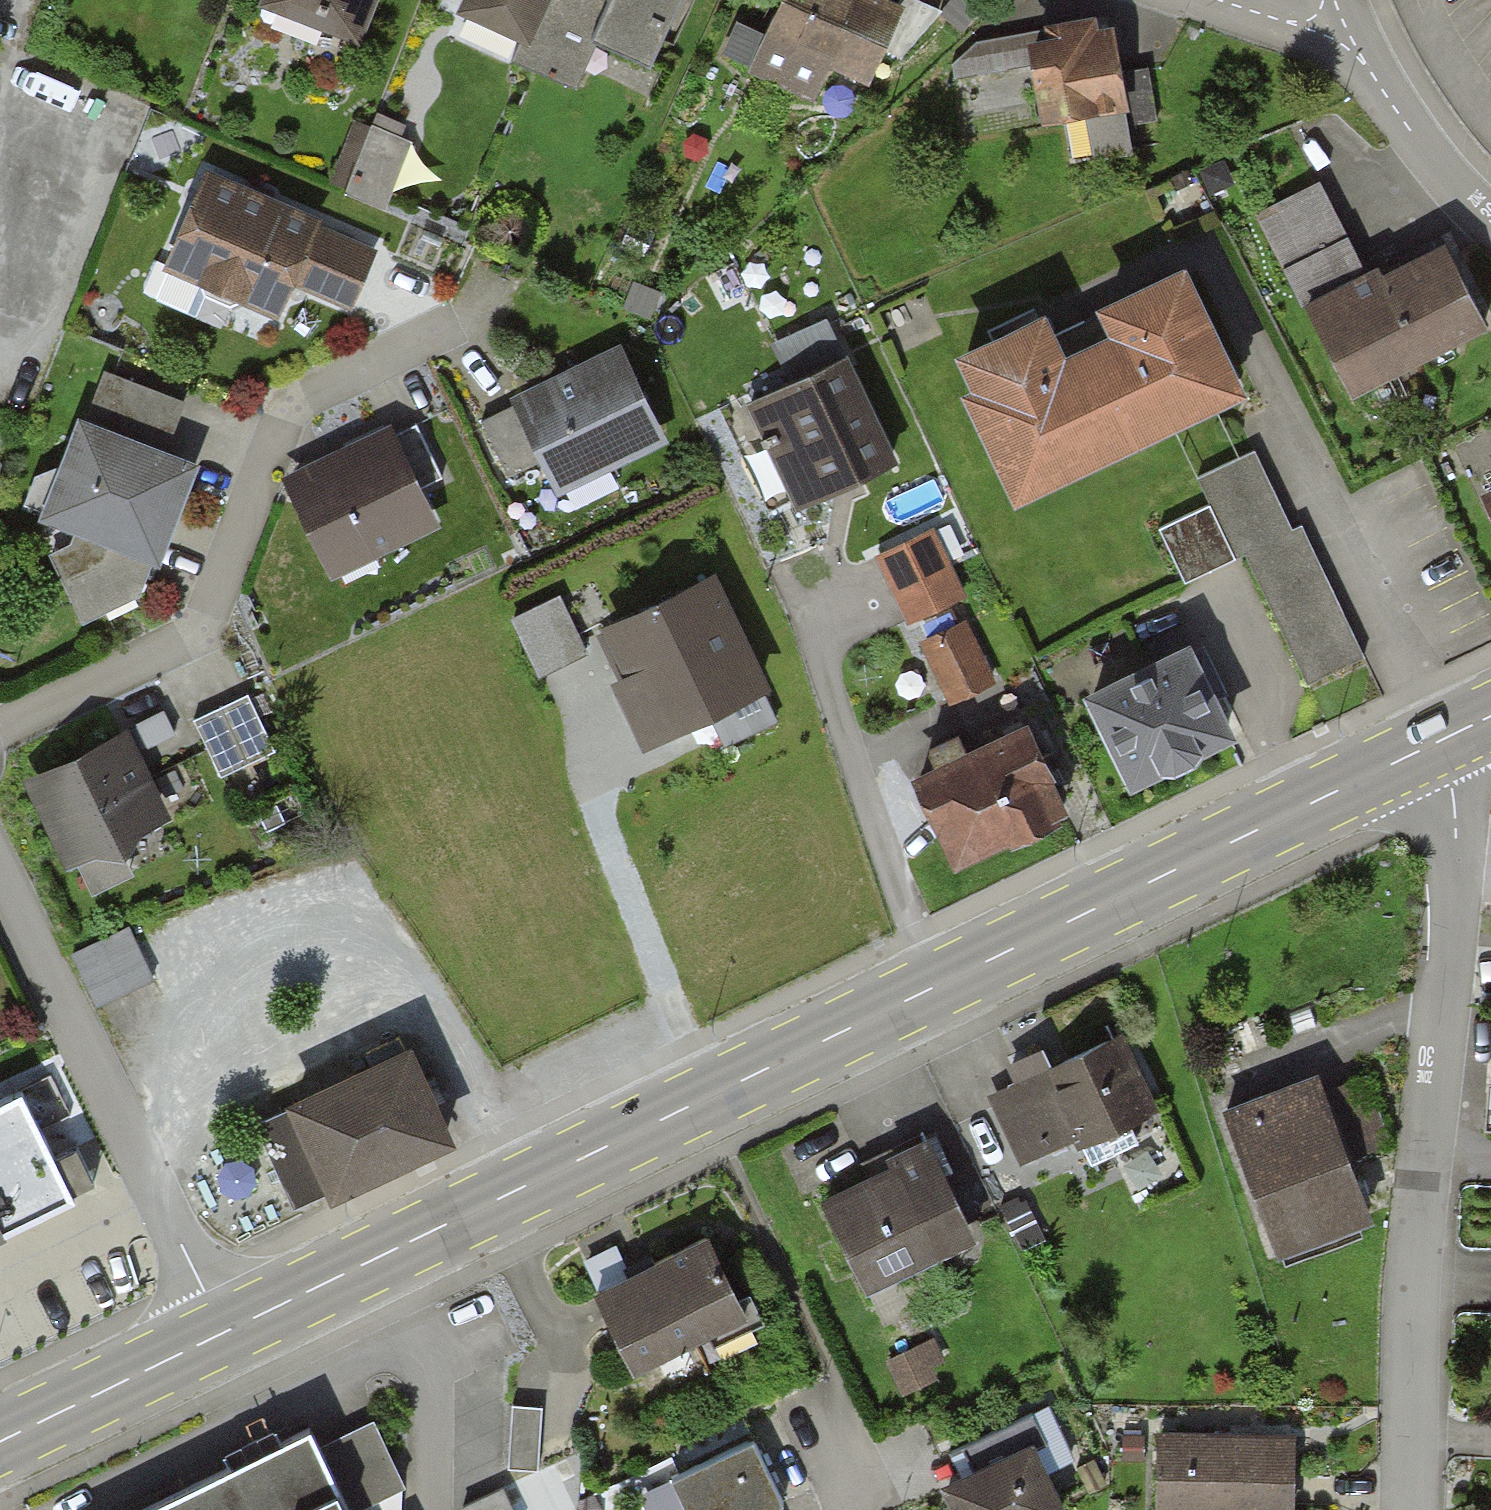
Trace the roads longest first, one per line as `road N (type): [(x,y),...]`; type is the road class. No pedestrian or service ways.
road 1 (primary): [(226,1331),(1435,743)]
road 2 (residential): [(1435,743),(1453,796),(1456,838),(1409,1509)]
road 3 (residential): [(0,727),(200,625),(284,413),(455,323)]
road 4 (residential): [(226,1331),(0,878)]
road 5 (residential): [(1331,27),(1490,227)]
road 6 (primary): [(0,1441),(226,1331)]
road 7 (residential): [(1214,0),(1331,27)]

